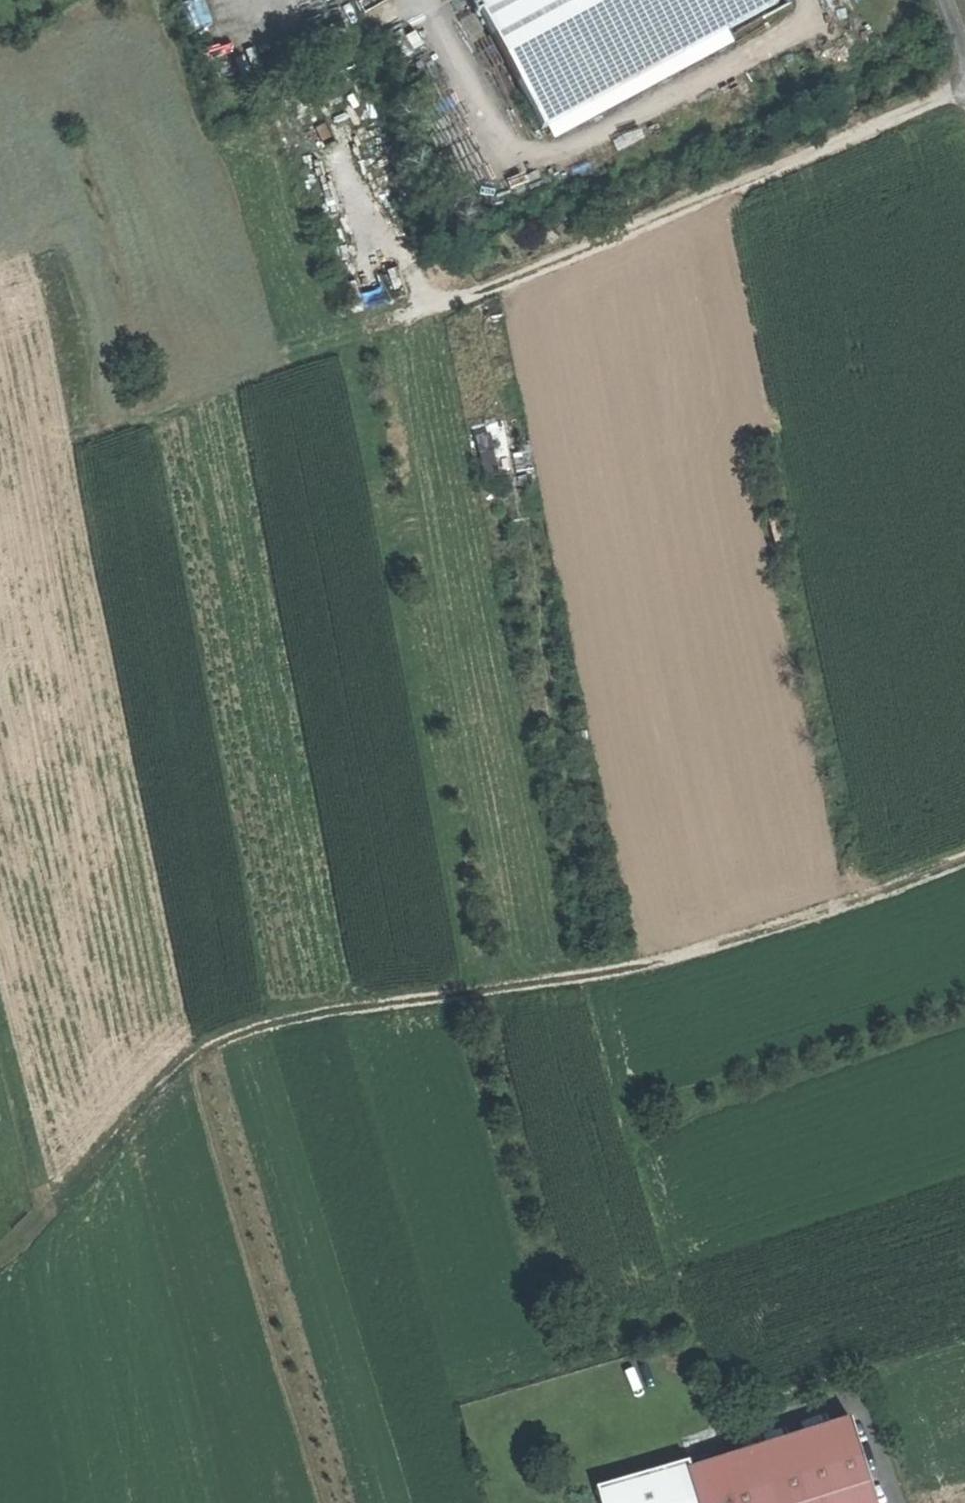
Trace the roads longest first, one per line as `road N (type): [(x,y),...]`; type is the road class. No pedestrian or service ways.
road 1 (track): [(964,859),(629,970),(252,1031),(207,1051),(153,1101),(42,1226)]

